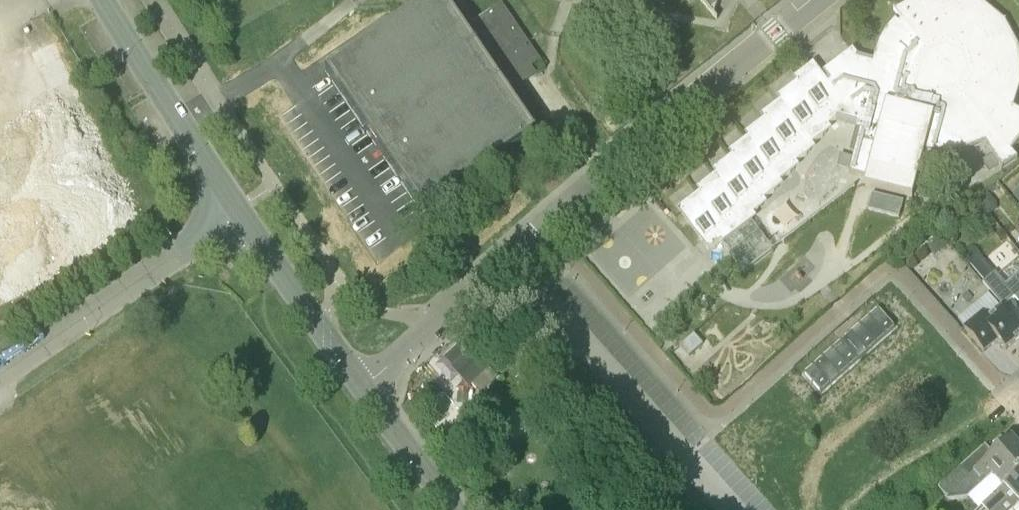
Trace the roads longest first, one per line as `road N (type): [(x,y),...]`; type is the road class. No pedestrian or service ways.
road 1 (residential): [(359,383),(814,0)]
road 2 (unclassified): [(0,371),(234,210)]
road 3 (unclassified): [(234,210),(99,0)]
road 4 (unclassified): [(359,383),(234,210)]
road 5 (unclassified): [(454,509),(359,383)]

